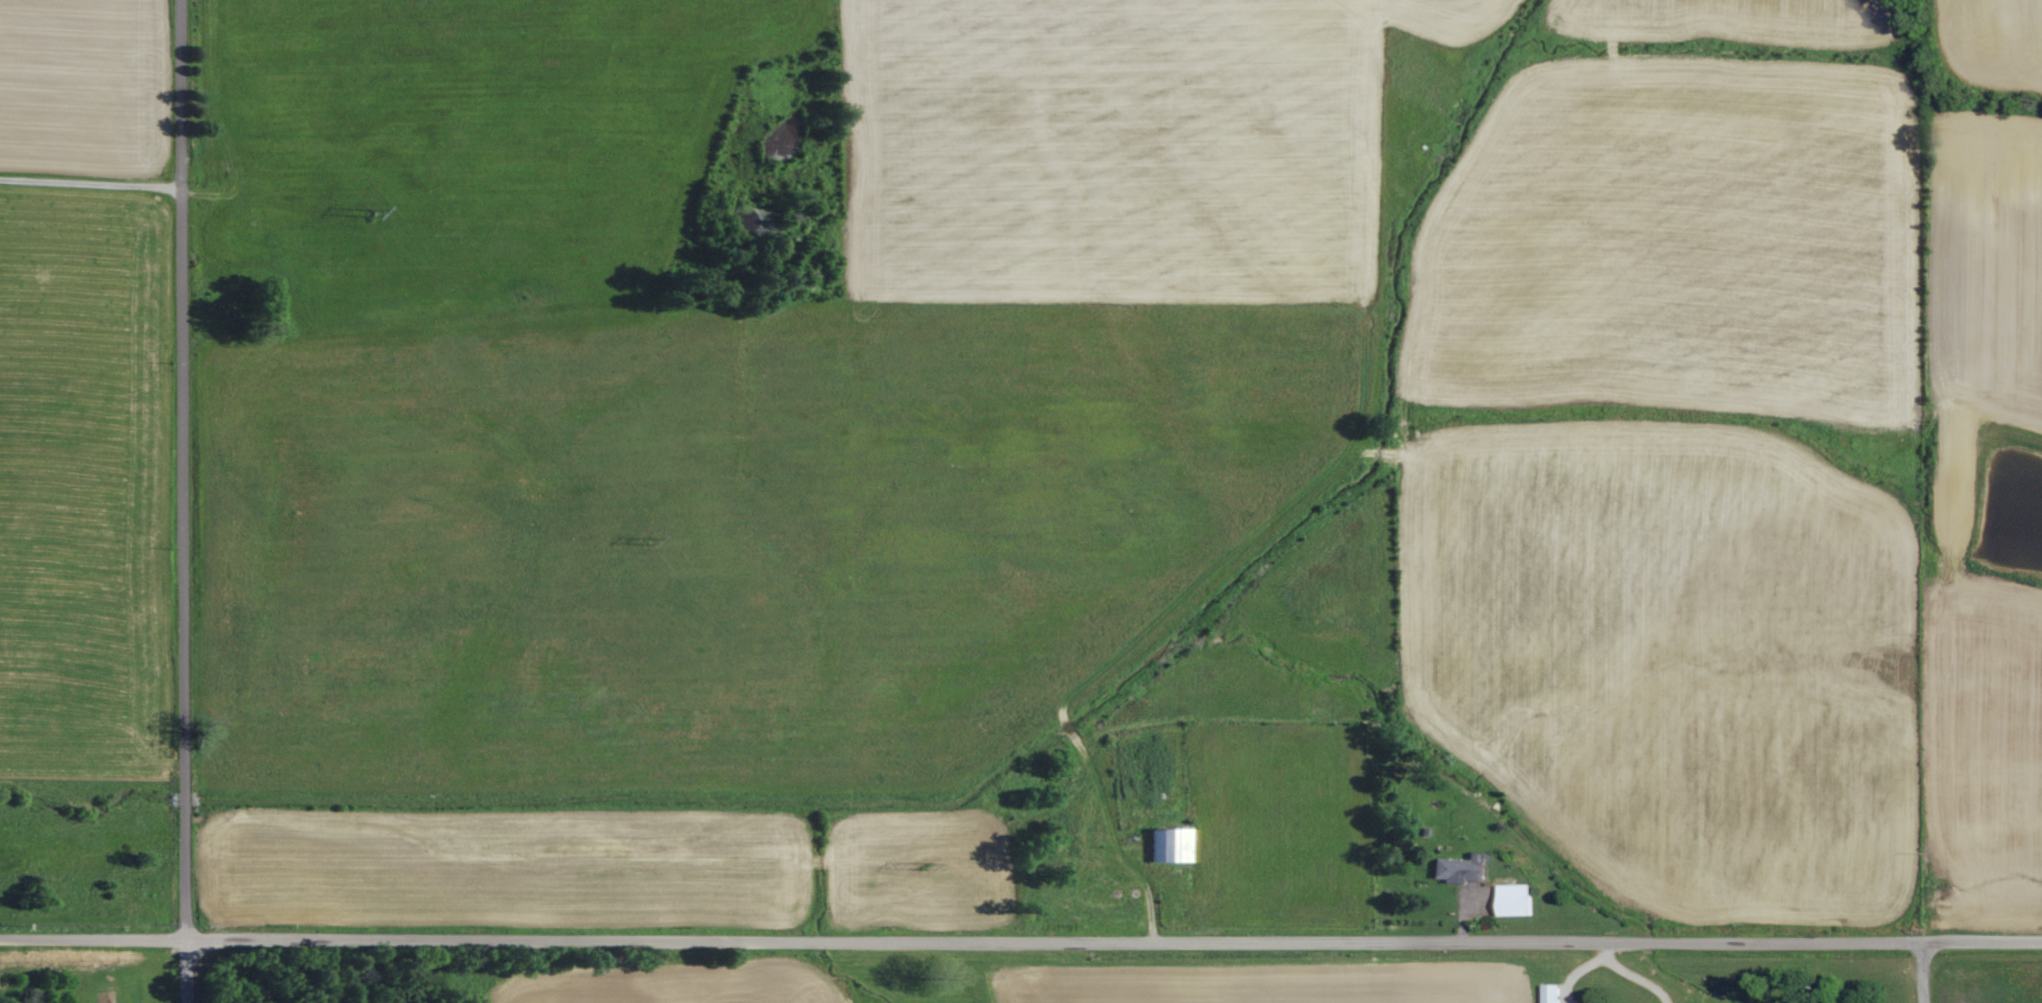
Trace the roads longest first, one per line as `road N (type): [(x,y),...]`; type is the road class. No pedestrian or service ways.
road 1 (residential): [(1925,941),(954,943)]
road 2 (residential): [(183,937),(177,0)]
road 3 (residential): [(954,943),(183,937)]
road 4 (residential): [(0,937),(183,937)]

